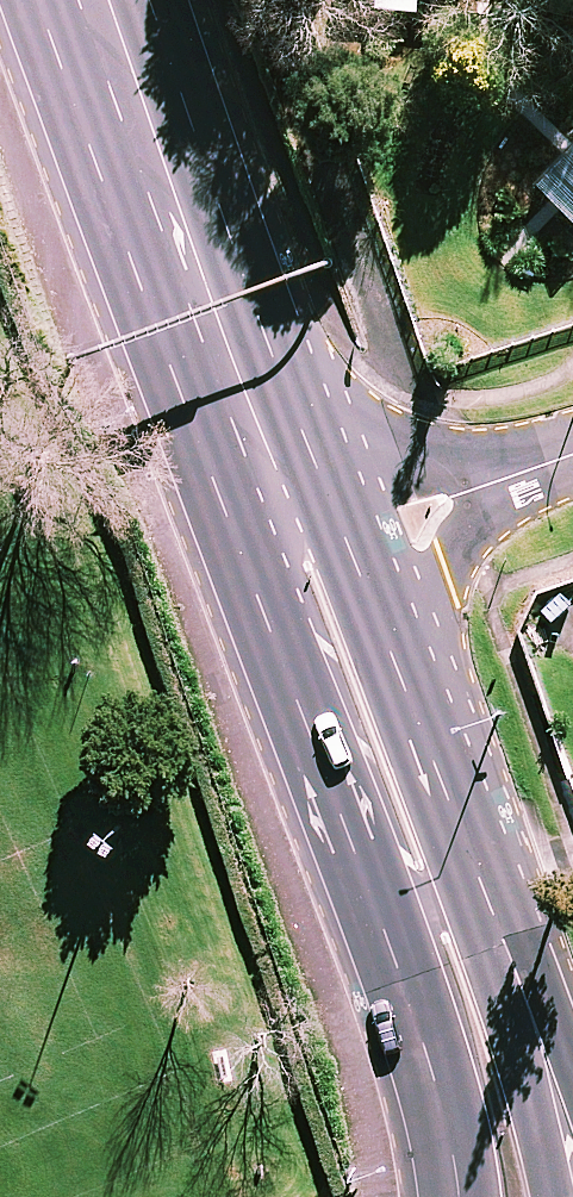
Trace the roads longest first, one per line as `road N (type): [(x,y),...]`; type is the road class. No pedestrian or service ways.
road 1 (secondary): [(458,1196),(429,1062),(280,620),(298,525)]
road 2 (secondary): [(110,0),(298,525)]
road 3 (secondary): [(415,699),(535,1022)]
road 4 (residential): [(479,488),(415,699)]
road 5 (secondary): [(298,525),(368,594),(415,699)]
road 6 (residential): [(298,525),(479,488)]
road 7 (secondary): [(535,1022),(554,1196)]

